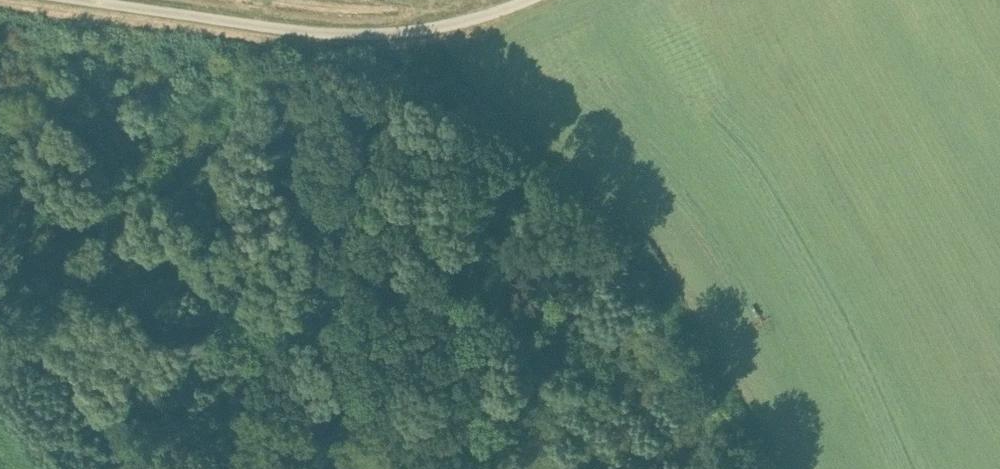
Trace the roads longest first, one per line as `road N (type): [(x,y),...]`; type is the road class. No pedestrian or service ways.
road 1 (unclassified): [(97,0),(310,29),(401,31),(525,0)]

